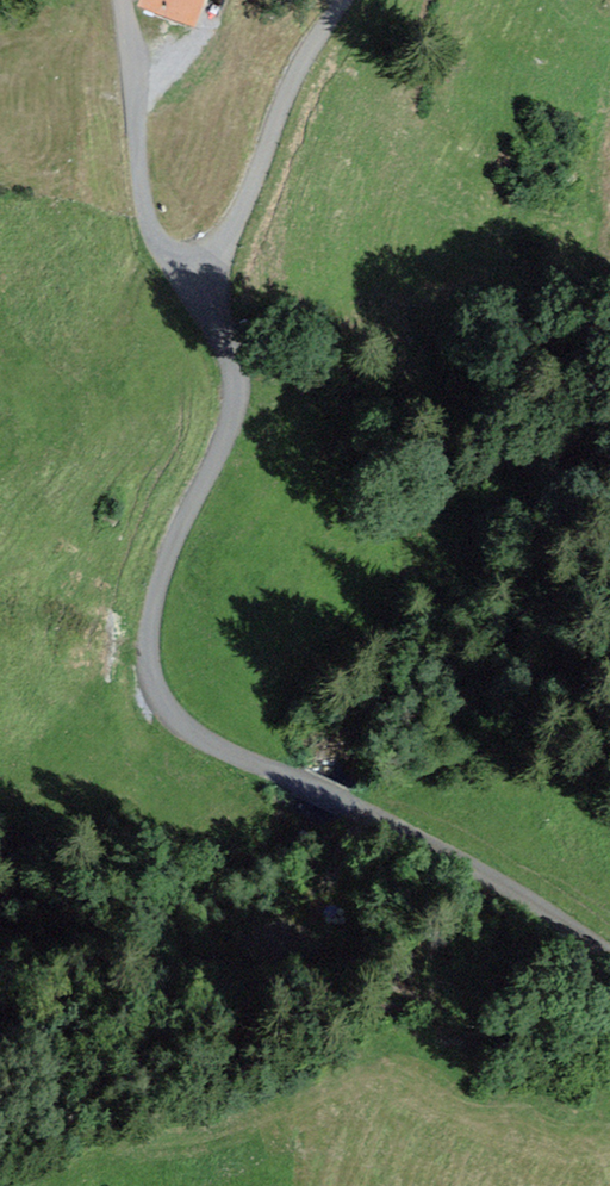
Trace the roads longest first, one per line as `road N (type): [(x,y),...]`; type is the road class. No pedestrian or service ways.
road 1 (residential): [(188,280),(223,335),(237,387),(227,429),(167,558),(149,663),(165,706),(181,724),(288,775)]
road 2 (residential): [(344,0),(297,71),(237,220),(188,280)]
road 3 (residential): [(188,280),(155,239),(142,201),(122,0)]
road 4 (unclassified): [(362,811),(609,956)]

